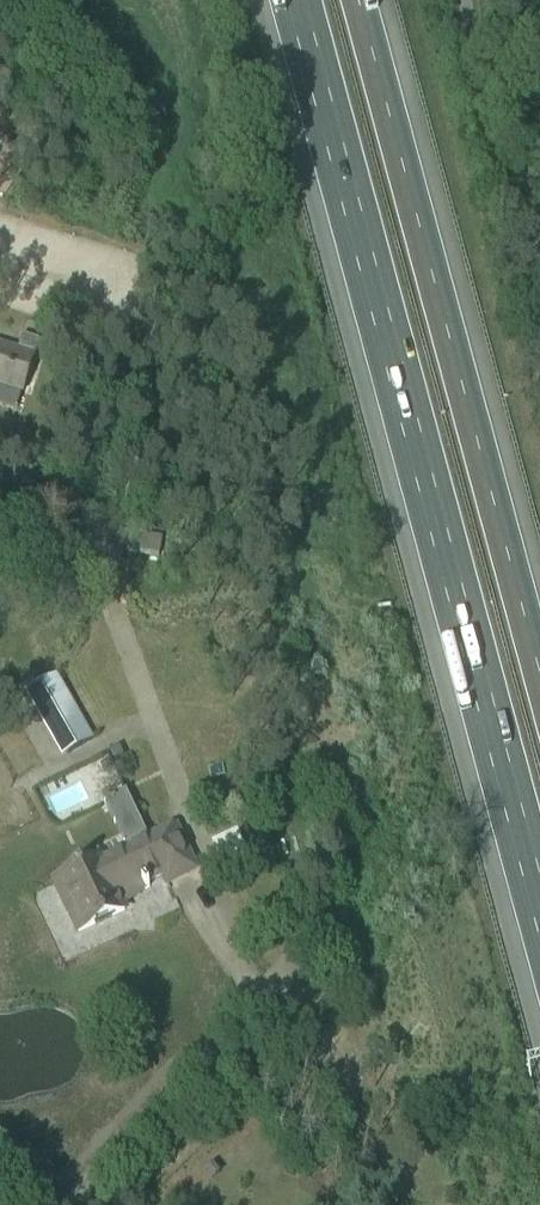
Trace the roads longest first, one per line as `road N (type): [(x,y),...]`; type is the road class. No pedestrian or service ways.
road 1 (motorway): [(296,0),(539,905)]
road 2 (motorway): [(539,674),(360,0)]

